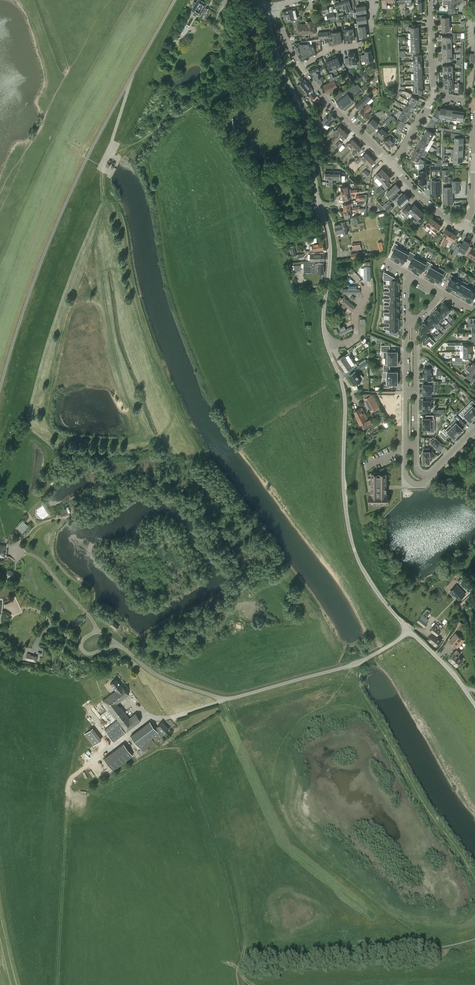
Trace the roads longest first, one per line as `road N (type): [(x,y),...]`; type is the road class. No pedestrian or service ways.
road 1 (tertiary): [(326,343),(328,231),(307,126),(266,7)]
road 2 (unclassified): [(410,631),(360,662),(226,700),(160,677),(119,645)]
road 3 (tertiary): [(410,631),(353,545),(339,374)]
road 4 (track): [(57,984),(73,778)]
road 5 (track): [(282,67),(117,147)]
road 6 (residential): [(394,166),(300,68)]

